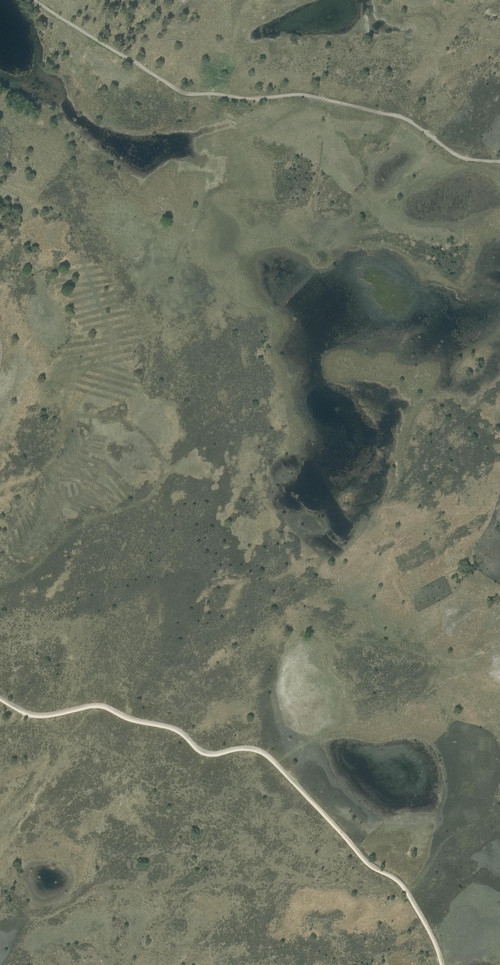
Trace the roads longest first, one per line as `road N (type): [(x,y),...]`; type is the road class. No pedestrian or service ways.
road 1 (track): [(0,699),(31,715),(103,706),(172,727),(209,754),(260,750),(370,865),(405,888),(443,964)]
road 2 (track): [(499,161),(448,152),(404,122),(308,96),(221,100),(174,89),(28,0)]

